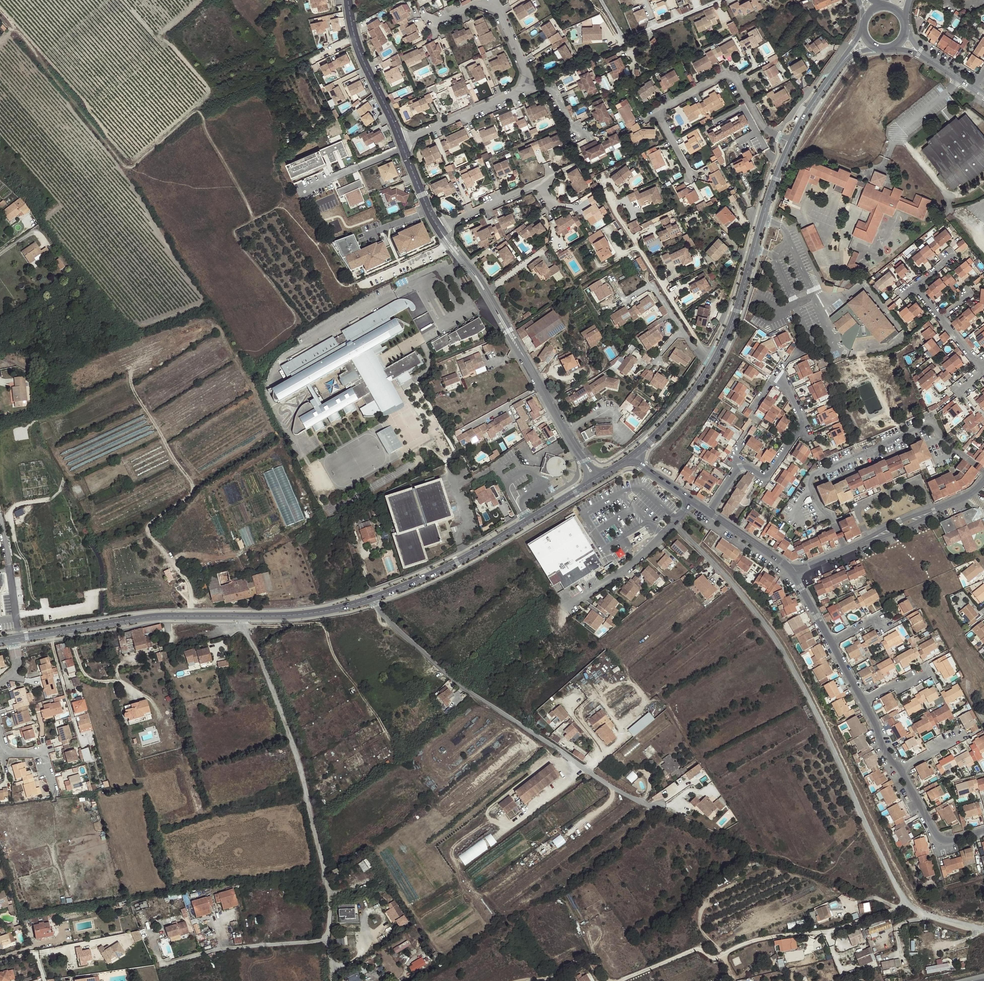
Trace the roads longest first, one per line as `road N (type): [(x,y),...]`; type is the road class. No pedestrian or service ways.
road 1 (unclassified): [(911,907),(774,637),(673,522)]
road 2 (unclassified): [(666,805),(621,792),(460,686),(367,600)]
road 3 (unclassified): [(329,939),(328,886),(297,758),(240,617)]
road 4 (unclassified): [(619,980),(694,950),(721,957),(744,942),(835,931),(911,907)]
road 5 (track): [(131,372),(192,488),(148,529),(187,581),(192,616)]
road 6 (residential): [(846,550),(808,480),(932,427),(983,472)]
road 7 (tertiary): [(367,600),(466,558),(584,484)]
road 8 (tertiary): [(708,366),(789,142)]
road 9 (residential): [(690,177),(663,114),(720,78),(738,82),(764,129),(789,142)]
road 10 (residential): [(441,230),(565,430)]
road 11 (residential): [(772,383),(779,371),(802,426),(766,478),(741,463),(709,513)]
road 12 (tertiary): [(49,633),(165,617),(240,617)]
road 13 (residential): [(611,204),(703,360)]
road 14 (unclassified): [(163,964),(229,947),(329,939)]
road 15 (track): [(46,611),(32,597),(11,512),(50,499),(63,484)]
road 16 (residential): [(602,0),(626,40),(724,0)]
road 17 (residential): [(348,0),(359,50),(400,141)]
road 18 (residential): [(433,25),(478,3),(499,9),(524,71),(521,82)]
road 19 (residential): [(403,149),(305,191),(311,206),(334,197)]
road 20 (track): [(304,525),(231,556),(171,561)]
road 21 (residential): [(566,607),(635,562),(673,522)]
road 22 (residential): [(521,82),(517,90),(400,141)]
road 23 (tertiary): [(240,617),(367,600)]
road 24 (residential): [(900,772),(946,843),(983,836)]
road 25 (tertiary): [(629,457),(708,366)]

